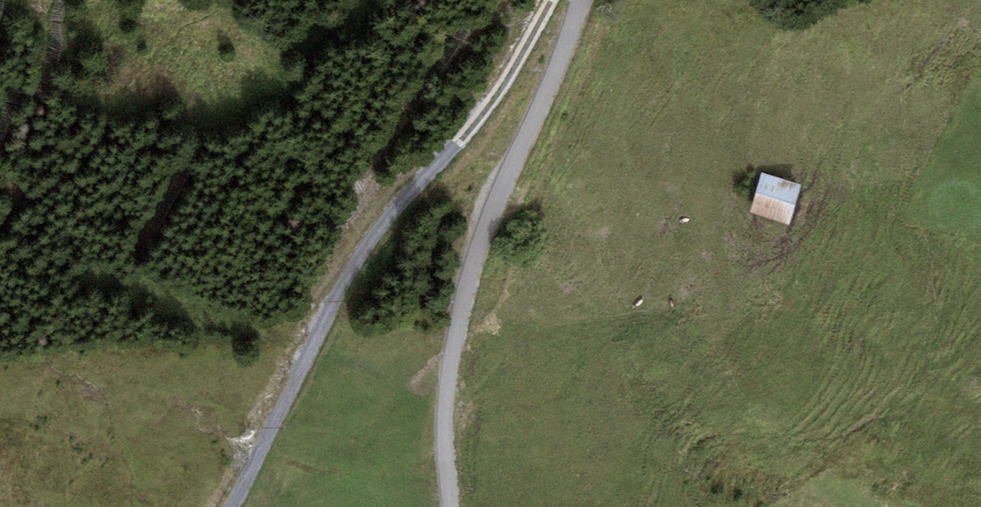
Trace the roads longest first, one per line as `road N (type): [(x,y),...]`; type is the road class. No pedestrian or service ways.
road 1 (track): [(549,0),(496,99),(398,204),(346,280),(232,506)]
road 2 (track): [(450,506),(447,380),(470,274),(581,0)]

